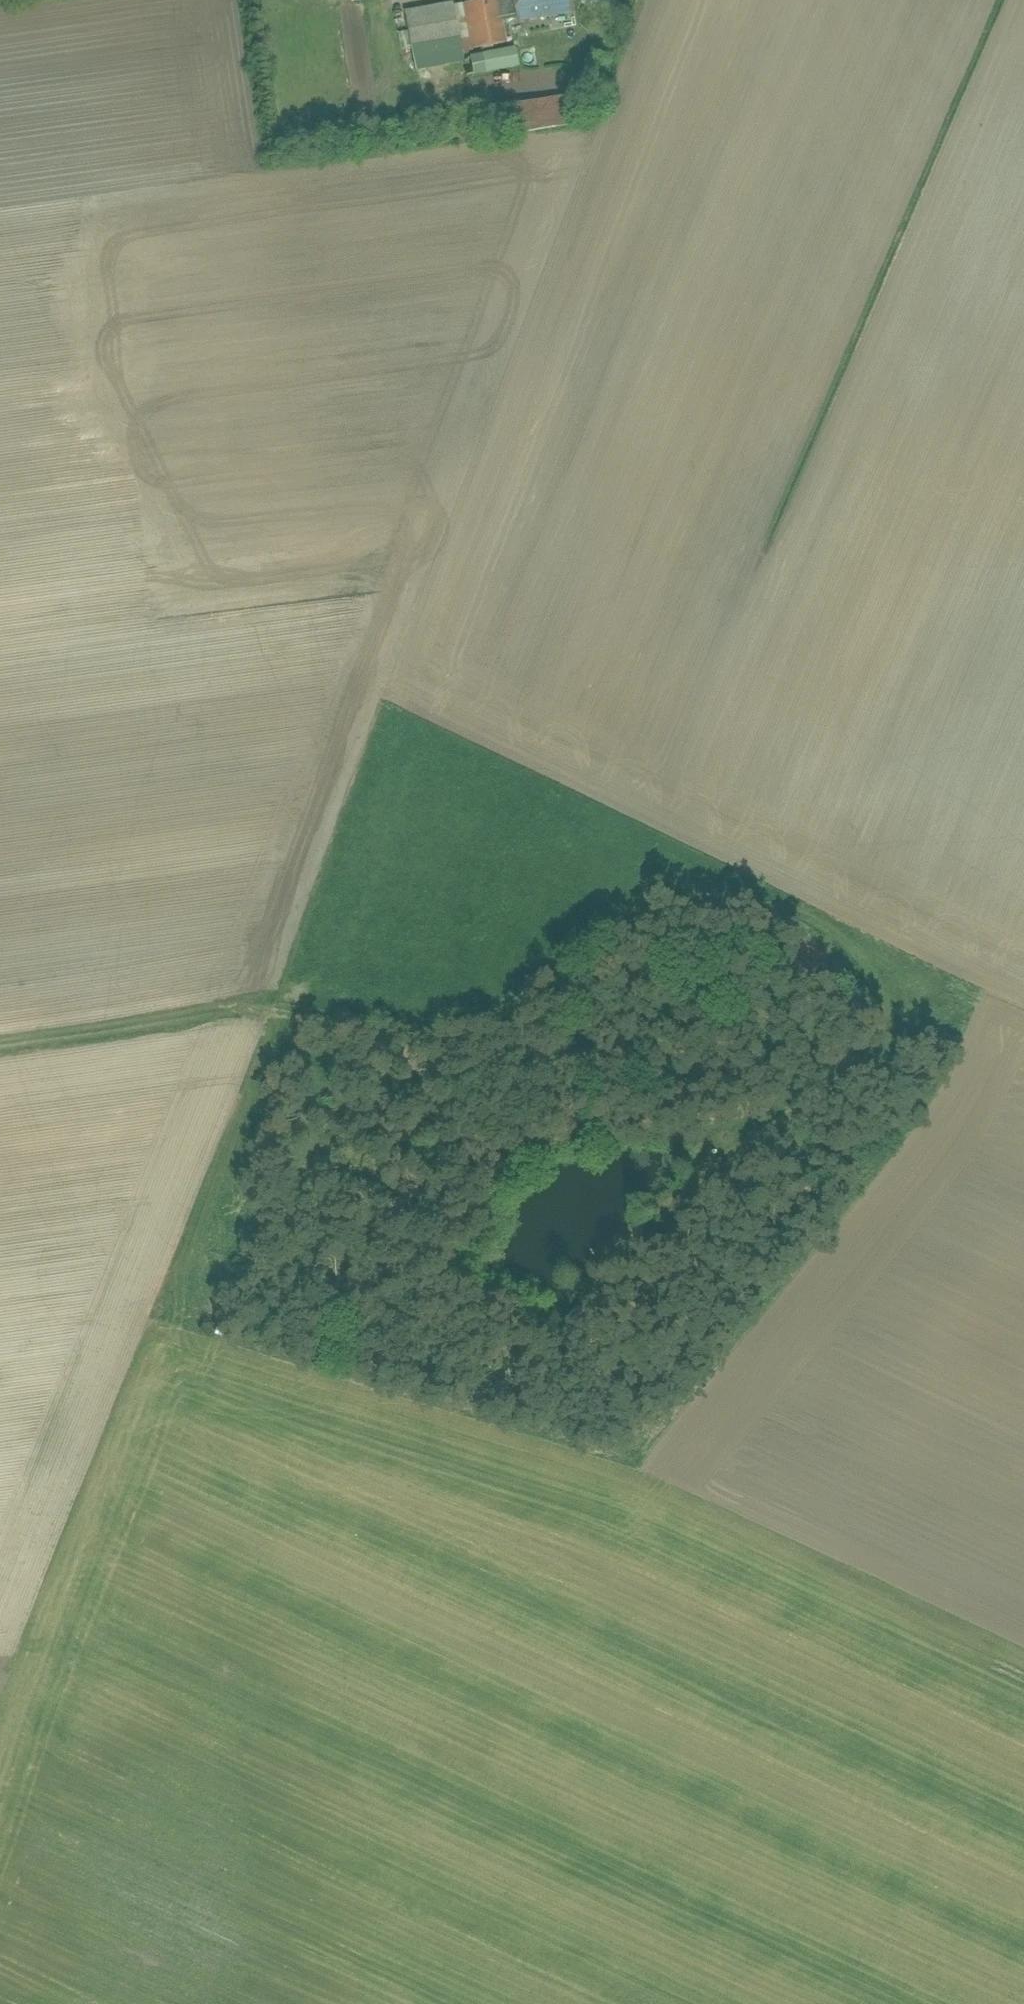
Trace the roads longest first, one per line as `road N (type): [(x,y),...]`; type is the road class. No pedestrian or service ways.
road 1 (track): [(0,1044),(304,1001)]

